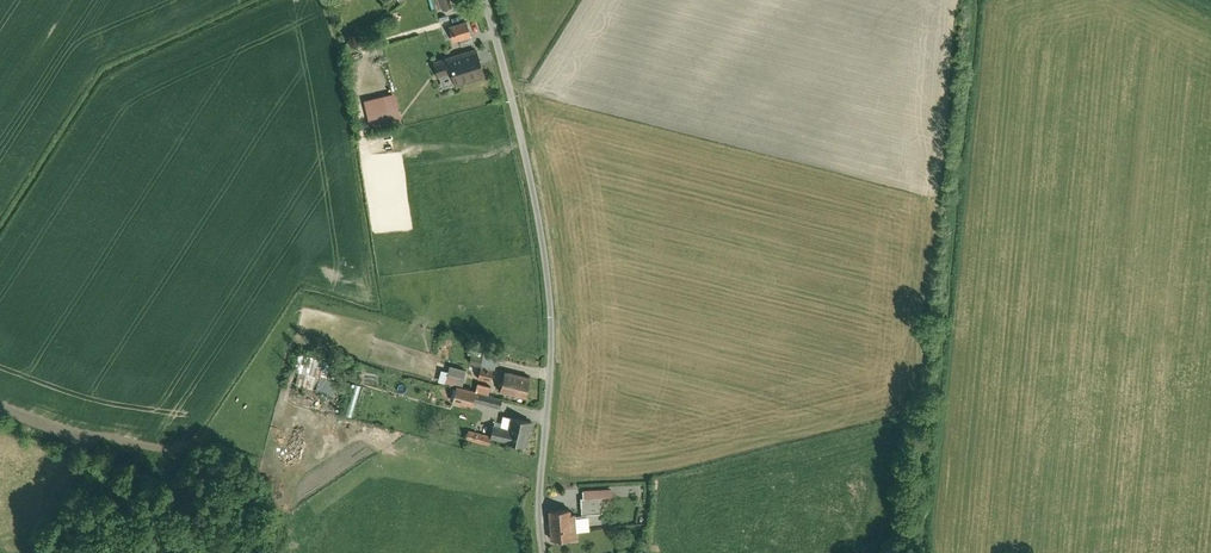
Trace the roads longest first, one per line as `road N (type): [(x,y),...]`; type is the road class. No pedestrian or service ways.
road 1 (residential): [(491,0),(550,268),(546,552)]
road 2 (track): [(983,0),(931,505),(914,552)]

